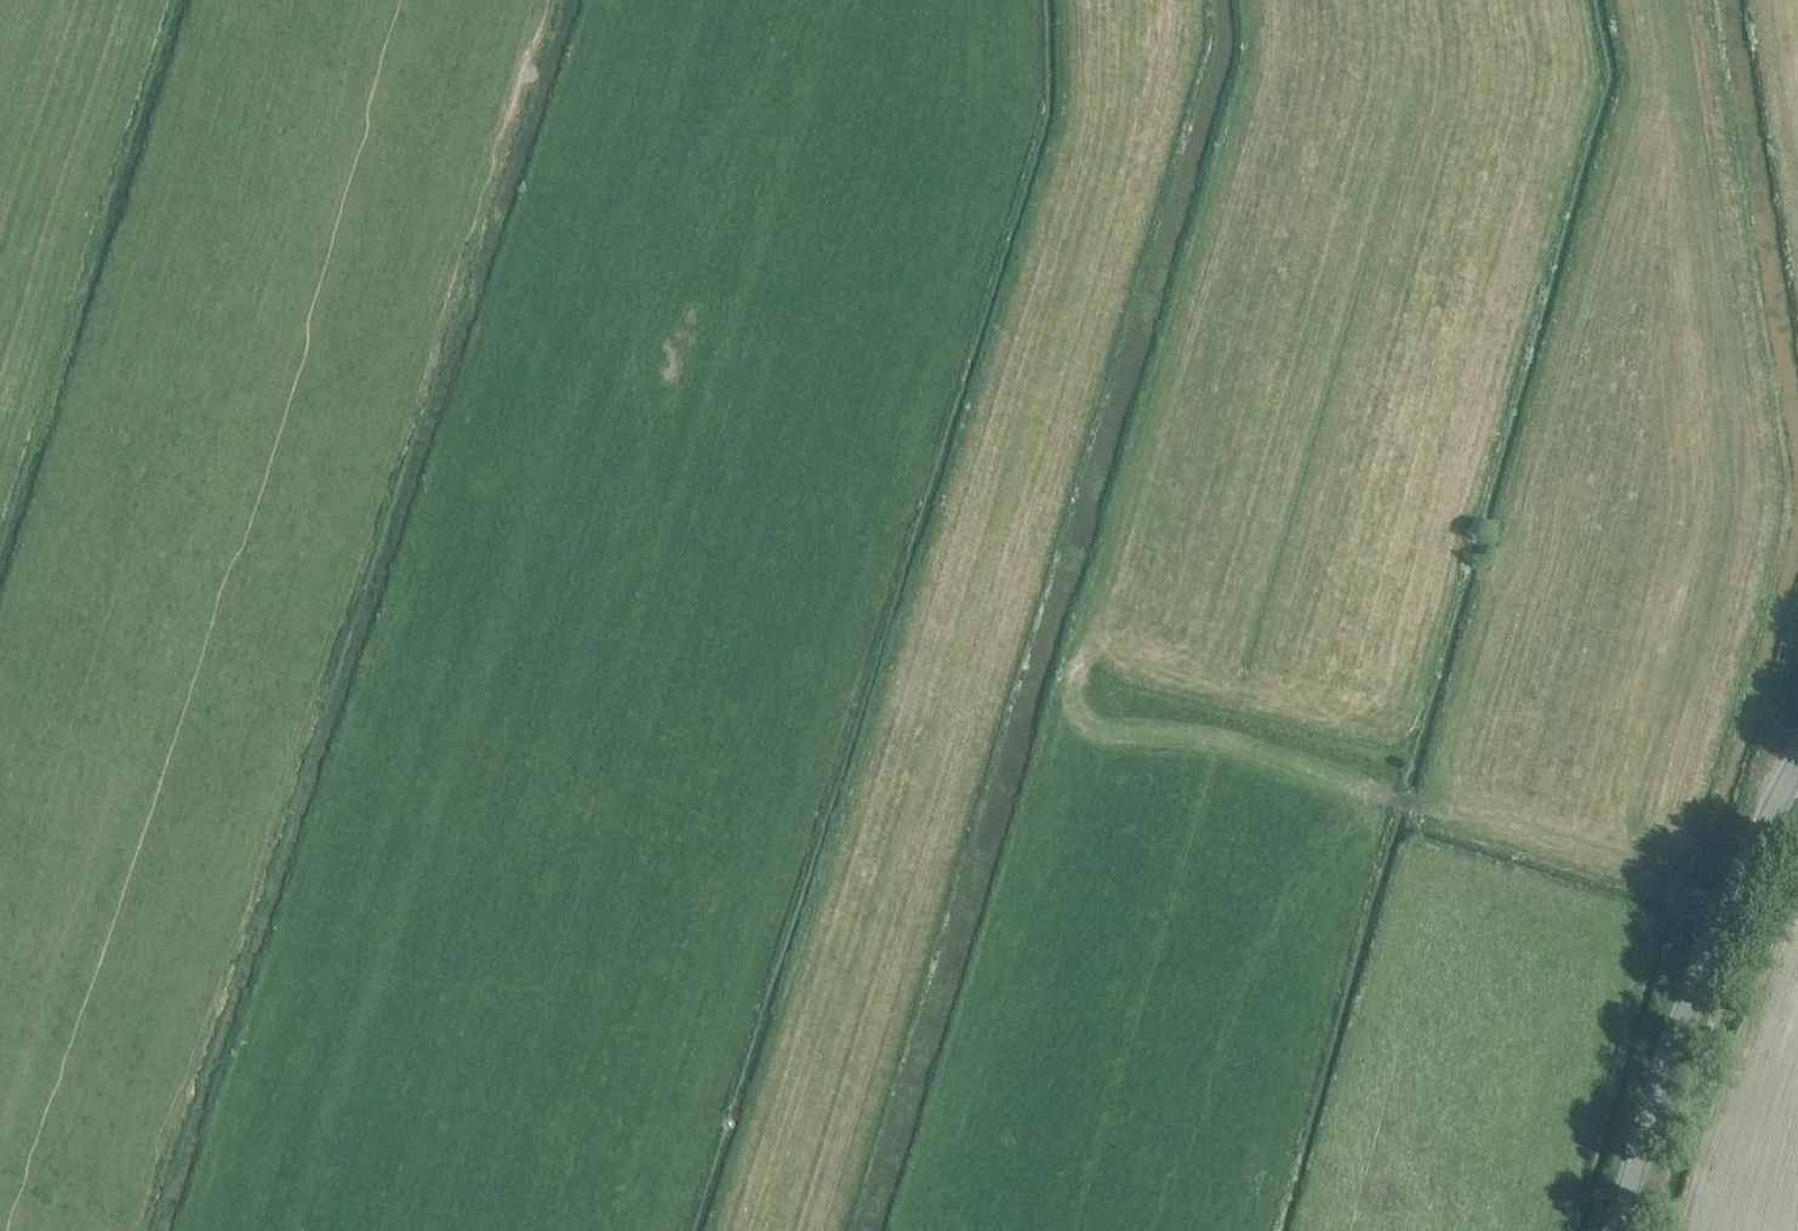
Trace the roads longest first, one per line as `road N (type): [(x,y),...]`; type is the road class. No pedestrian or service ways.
road 1 (unclassified): [(1619,1230),(1680,1019),(1745,853),(1797,756)]

